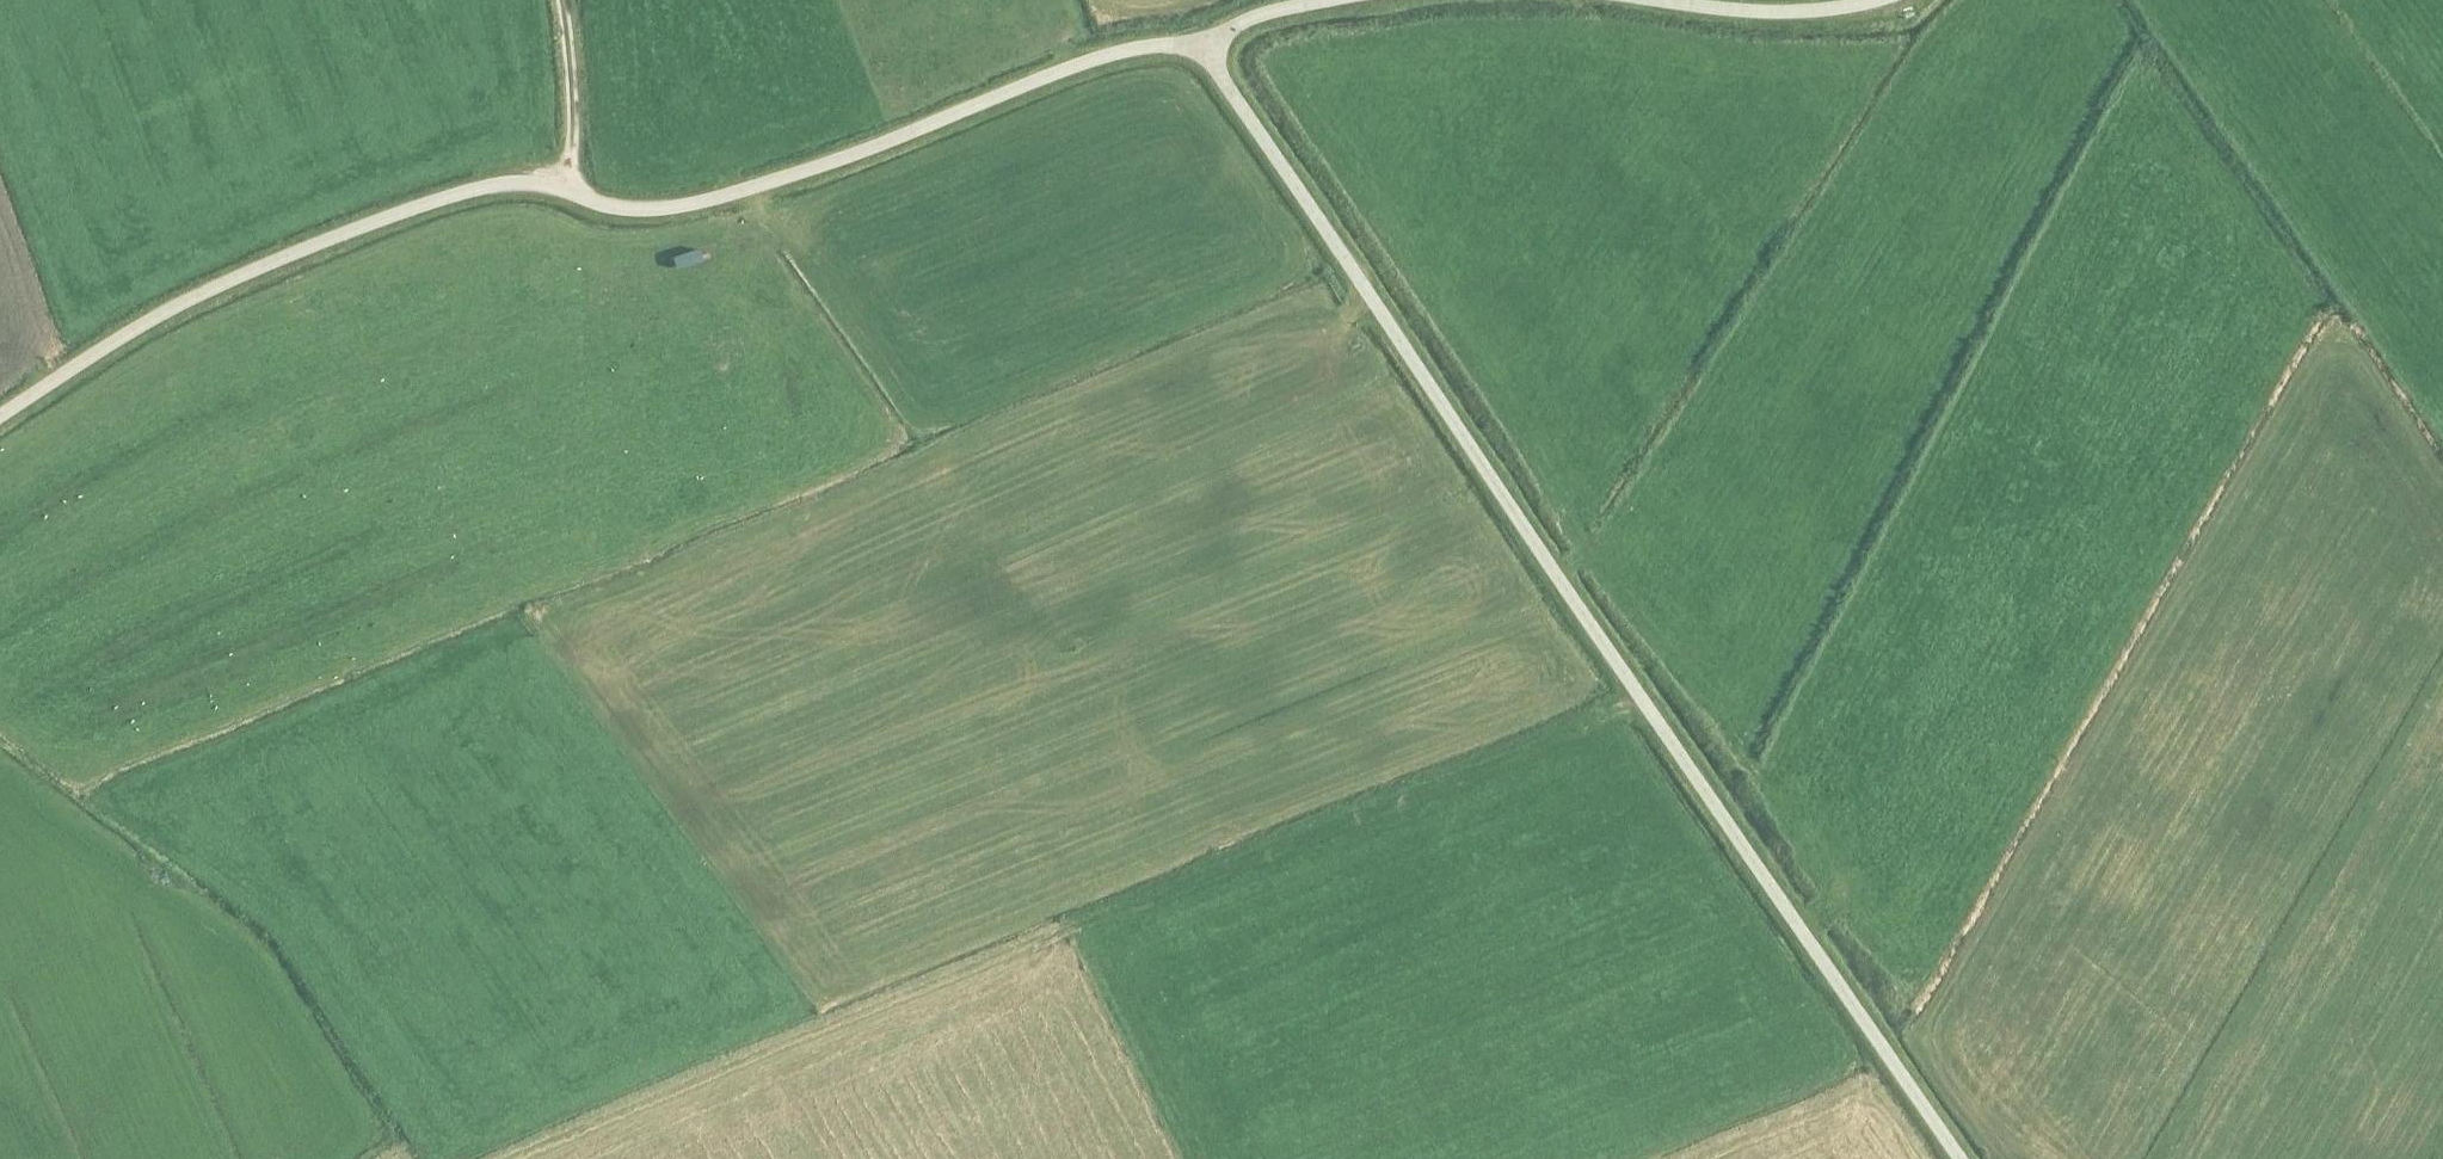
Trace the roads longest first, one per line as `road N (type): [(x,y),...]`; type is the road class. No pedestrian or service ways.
road 1 (unclassified): [(1960,1158),(1203,51)]
road 2 (unclassified): [(0,417),(185,303),(464,193),(531,183),(634,210),(686,206),(885,144),(1113,55),(1161,46),(1203,51)]
road 3 (unclassified): [(1657,0),(1775,13),(1877,0)]
road 4 (track): [(563,0),(574,108),(563,190)]
road 5 (unclassified): [(1203,51),(1235,27),(1334,0)]

